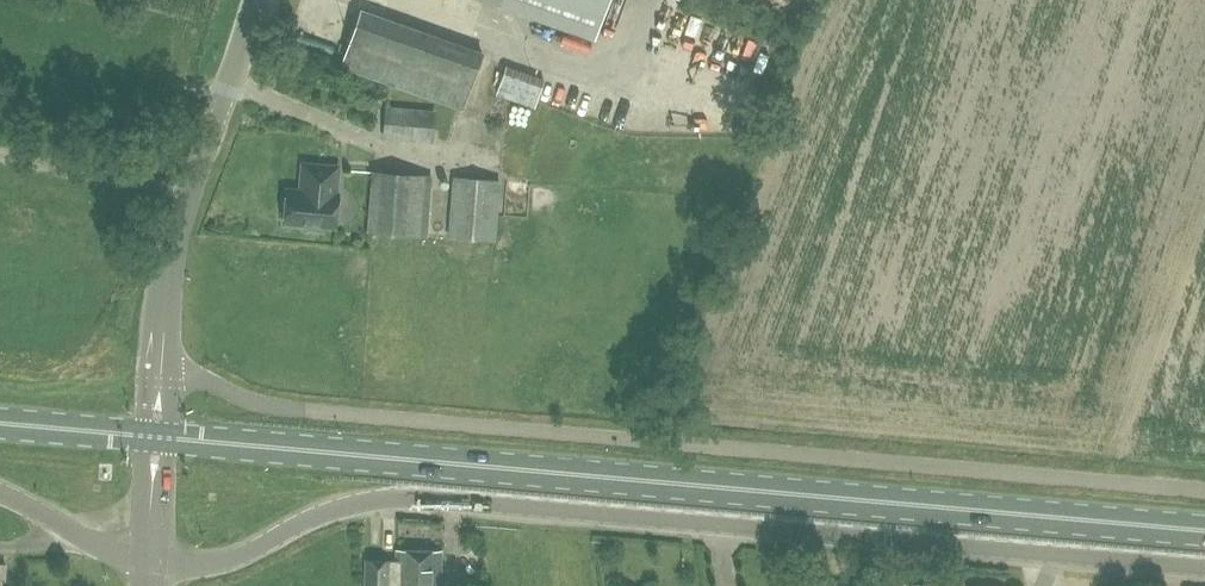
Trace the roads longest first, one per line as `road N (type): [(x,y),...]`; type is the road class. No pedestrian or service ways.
road 1 (unclassified): [(1204,570),(412,497),(328,514),(221,563),(152,564)]
road 2 (unclassified): [(1204,490),(263,405),(209,381),(160,376)]
road 3 (primary): [(1204,530),(157,436)]
road 4 (unclassified): [(160,376),(167,272),(258,0)]
road 5 (unclassified): [(152,564),(108,552),(0,495)]
road 6 (primary): [(157,436),(0,422)]
road 7 (unclassified): [(152,564),(157,436)]

